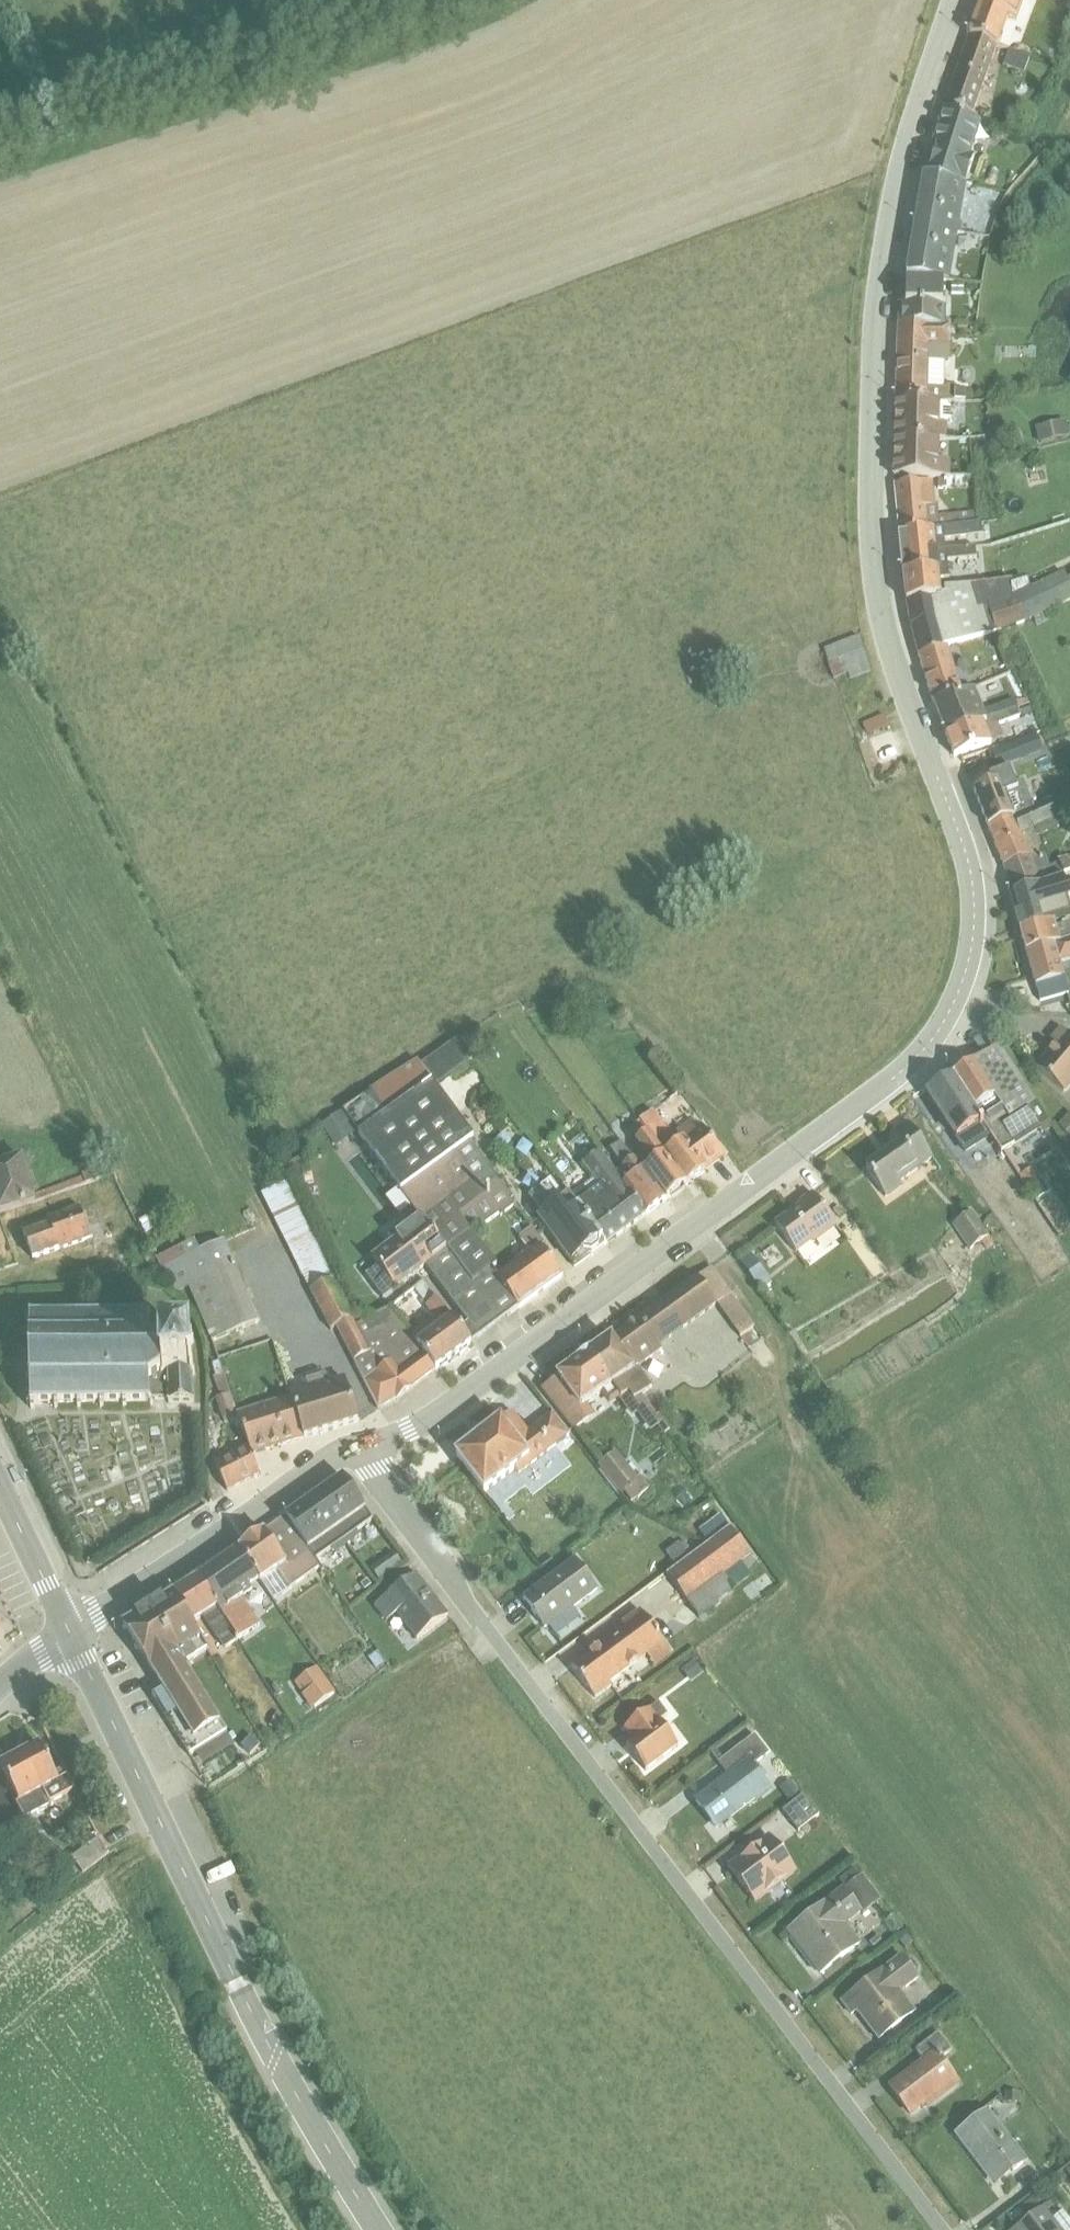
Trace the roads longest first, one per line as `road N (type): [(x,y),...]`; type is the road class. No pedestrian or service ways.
road 1 (residential): [(954,0),(896,188),(878,320),(873,482),(876,590),(971,862),(977,927),(955,1008),(891,1086),(432,1427),(357,1448)]
road 2 (unclassified): [(357,1448),(942,2229)]
road 3 (tertiary): [(276,2054),(68,1633)]
road 4 (residential): [(68,1633),(357,1448)]
road 5 (tertiary): [(276,2054),(379,2229)]
road 6 (tertiary): [(68,1633),(0,1489)]

